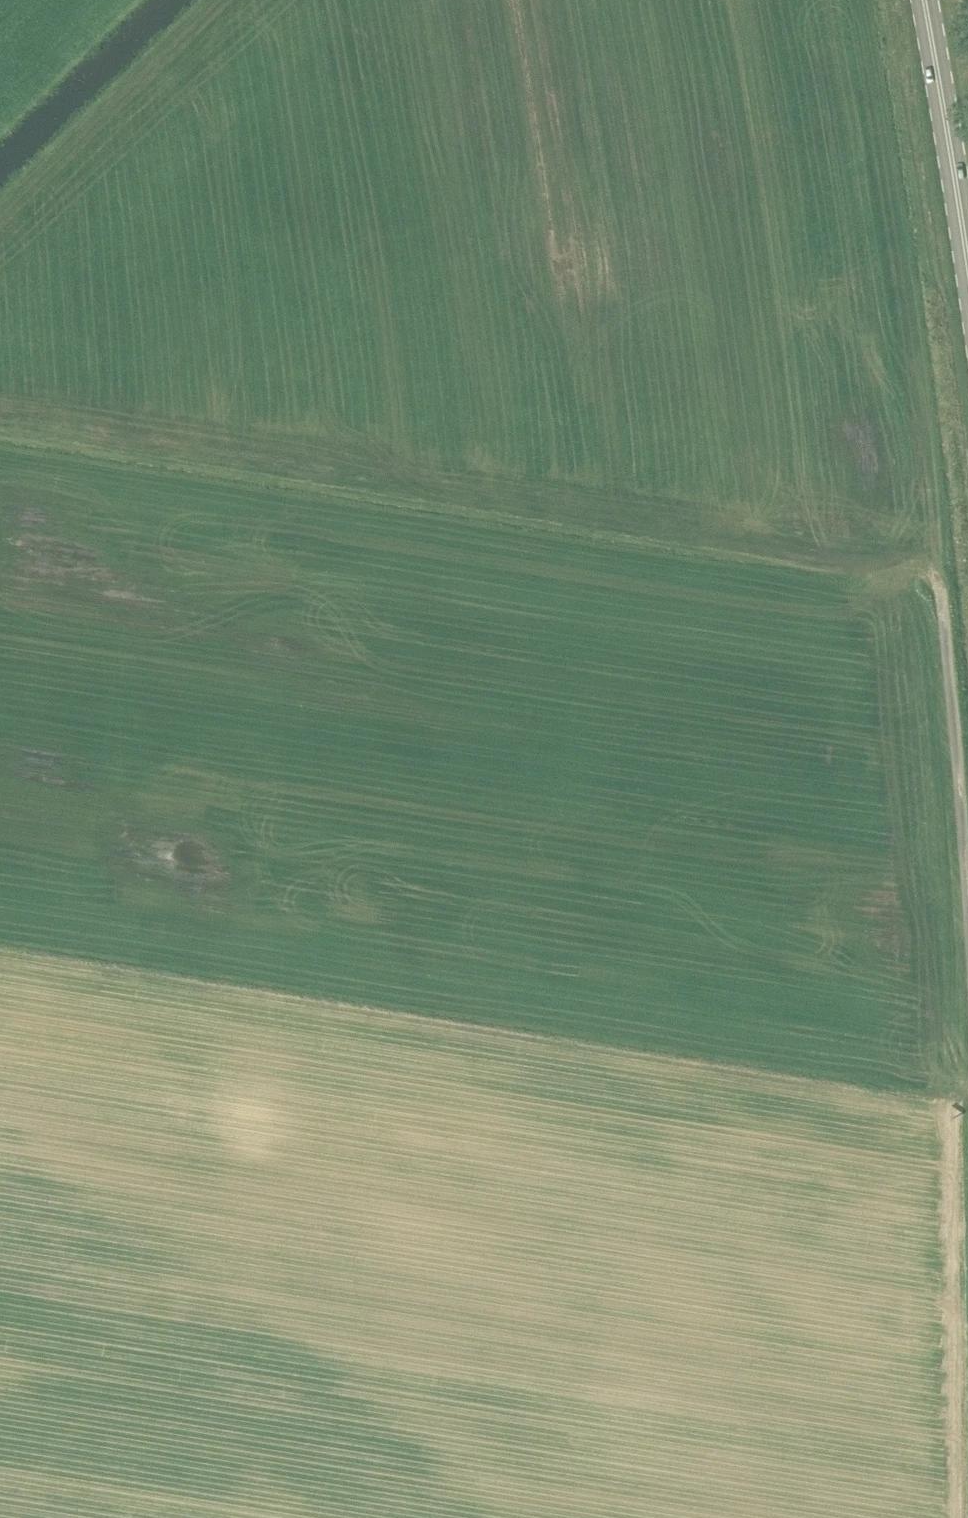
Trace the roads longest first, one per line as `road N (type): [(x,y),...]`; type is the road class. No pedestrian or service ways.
road 1 (unclassified): [(967,886),(942,590)]
road 2 (primary): [(967,238),(927,0)]

